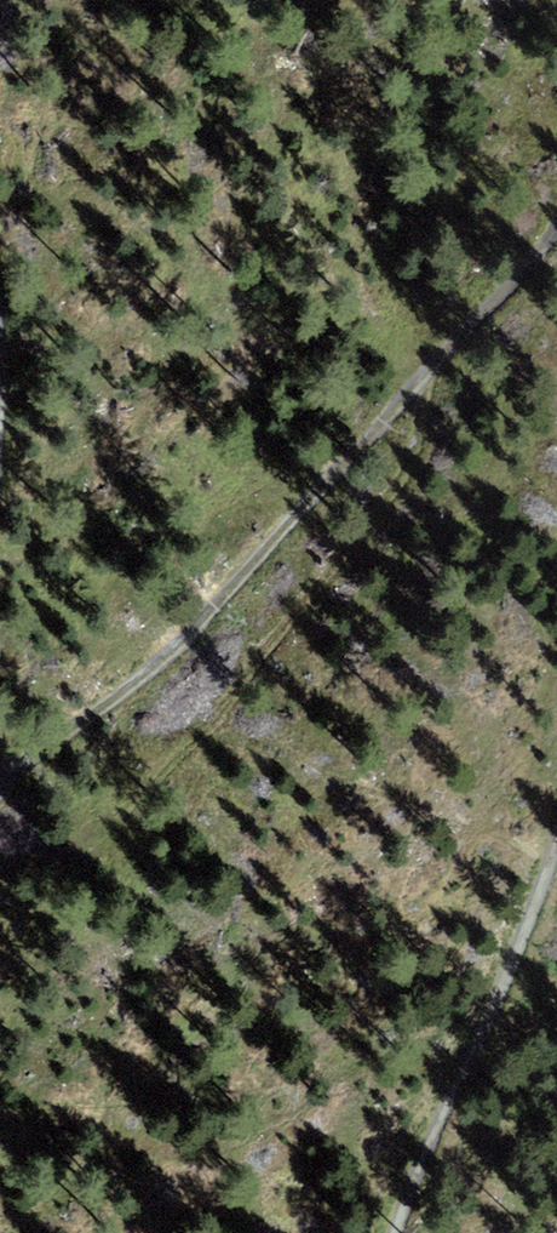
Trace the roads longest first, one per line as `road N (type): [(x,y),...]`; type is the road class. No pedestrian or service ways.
road 1 (track): [(0,786),(166,658),(556,227)]
road 2 (track): [(434,363),(424,436),(337,570),(162,778),(82,862),(0,923)]
road 3 (track): [(556,845),(396,1232)]

